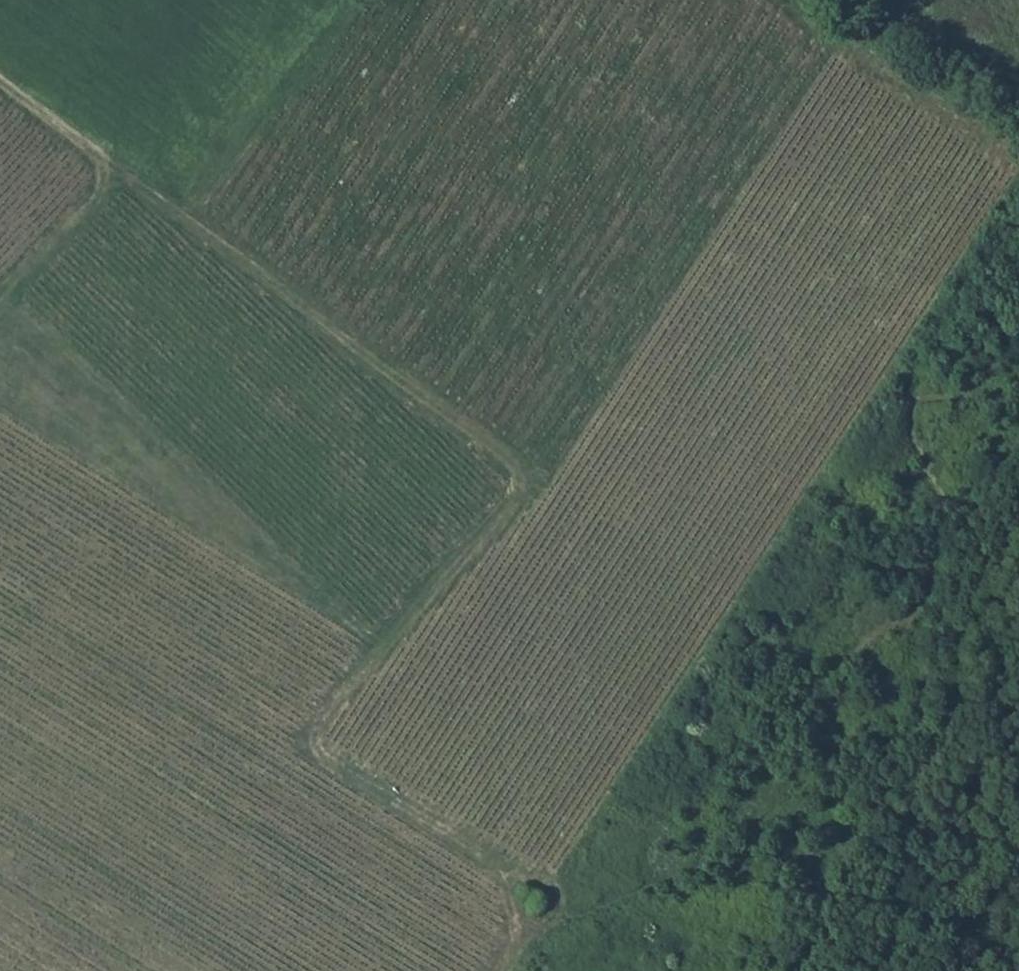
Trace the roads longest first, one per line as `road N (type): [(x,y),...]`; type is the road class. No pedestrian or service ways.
road 1 (track): [(0,79),(517,468),(522,492),(515,505),(365,666),(309,740),(333,767),(488,857),(505,877),(516,930),(500,970)]
road 2 (track): [(117,170),(0,297)]

